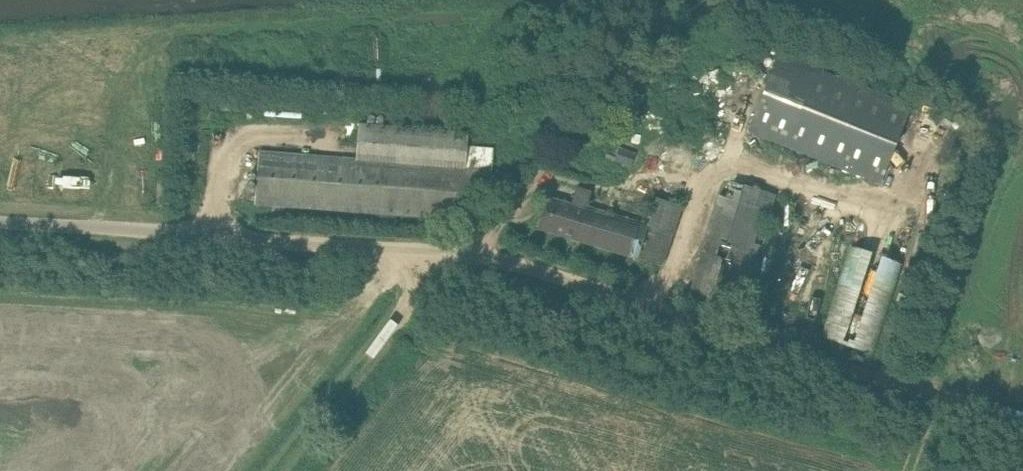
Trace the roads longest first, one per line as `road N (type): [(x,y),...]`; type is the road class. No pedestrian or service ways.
road 1 (unclassified): [(918,388),(486,252),(0,221)]
road 2 (track): [(273,470),(455,249)]

